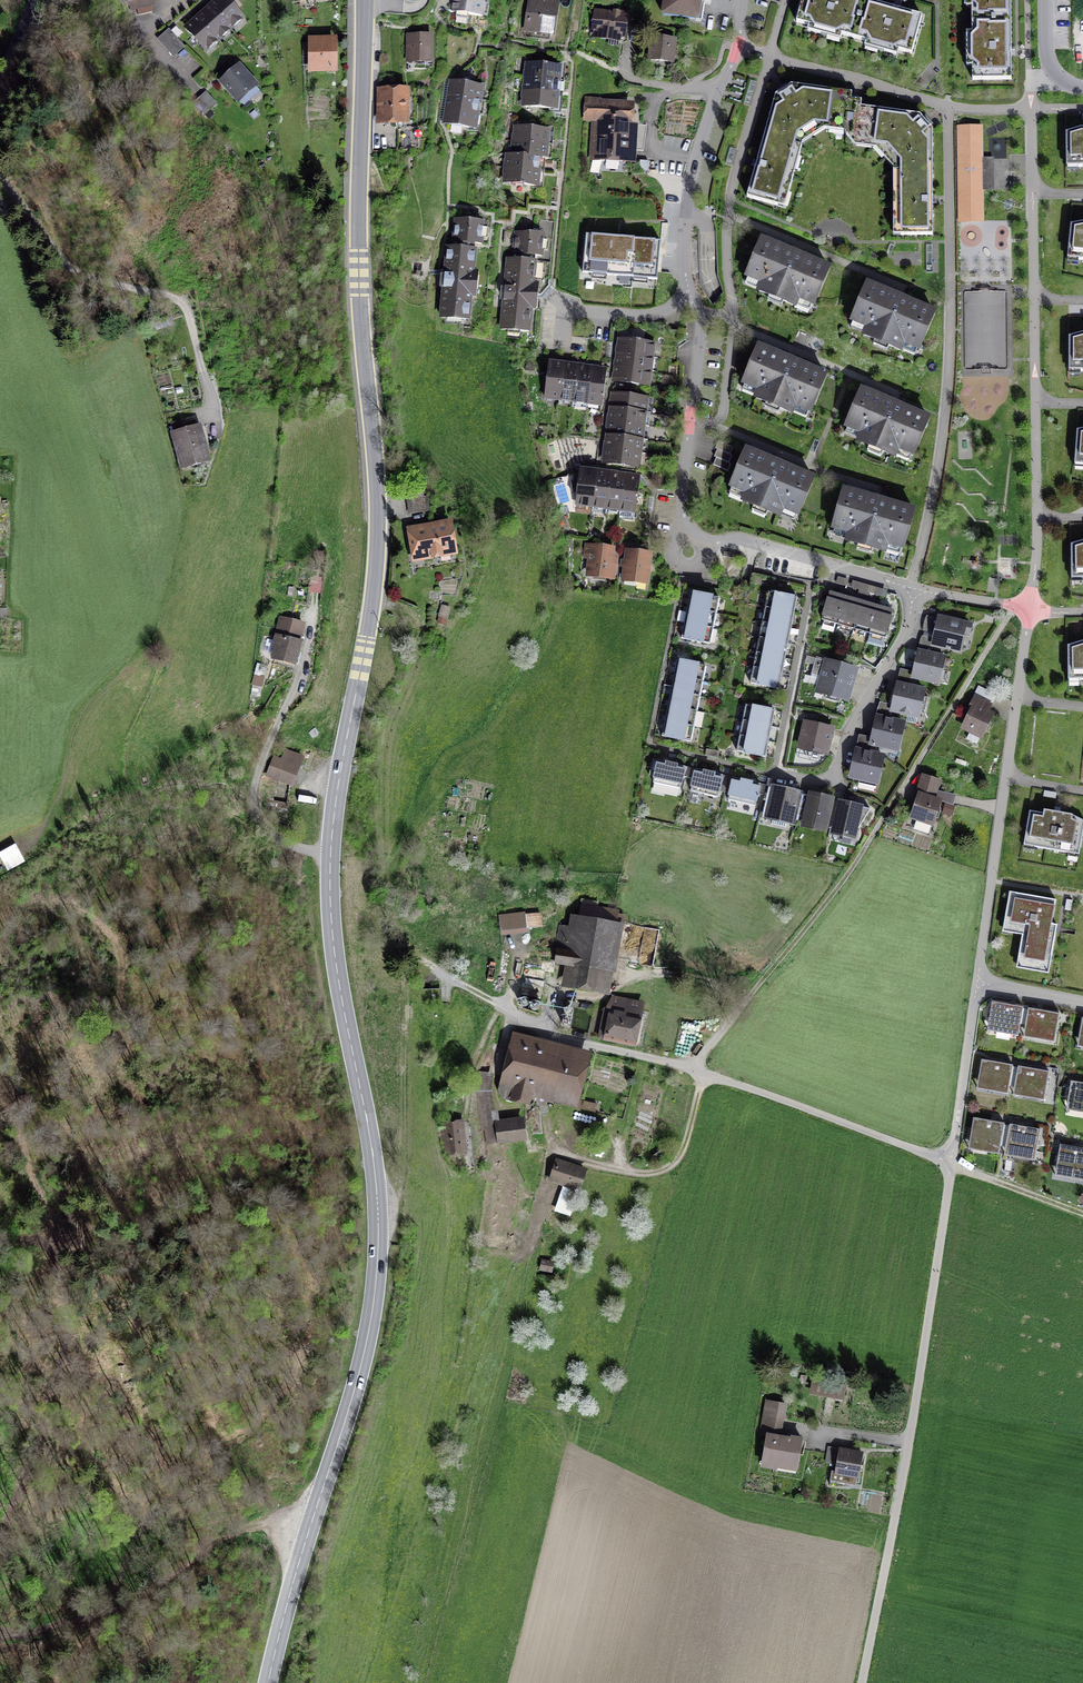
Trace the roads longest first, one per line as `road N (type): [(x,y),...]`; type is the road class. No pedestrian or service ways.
road 1 (secondary): [(365,0),(359,238),(380,521),(331,891),(342,997),(374,1152),(379,1256),(366,1351),(269,1682)]
road 2 (track): [(1014,607),(851,871),(704,1056),(690,1129),(672,1164),(637,1173),(543,1149)]
road 3 (residential): [(1031,609),(1038,519),(1033,110),(948,109)]
road 4 (unclassified): [(860,1682),(909,1441),(950,1163)]
road 5 (residential): [(948,109),(950,379),(912,589)]
road 6 (residential): [(950,1163),(681,1065),(531,1027),(504,1006)]
road 7 (residential): [(977,983),(1031,609)]
road 8 (track): [(0,1238),(42,1245),(55,1256),(69,1319),(39,1451),(0,1538)]
road 9 (track): [(53,1682),(98,1623),(156,1592),(209,1548),(261,1528),(310,1535)]
road 10 (residential): [(912,589),(907,630),(848,732),(837,773),(823,783),(773,773)]
road 11 (residential): [(684,516),(702,536),(737,538),(912,589)]
road 12 (residential): [(690,298),(702,326),(684,516)]
road 13 (residential): [(948,109),(739,48)]
road 14 (residential): [(717,90),(689,192),(690,298)]
road 15 (residential): [(950,1163),(977,983)]
road 16 (residential): [(690,298),(644,316),(580,312),(546,291)]
road 17 (track): [(950,1163),(1082,1213)]
road 18 (residential): [(912,589),(1031,609)]

